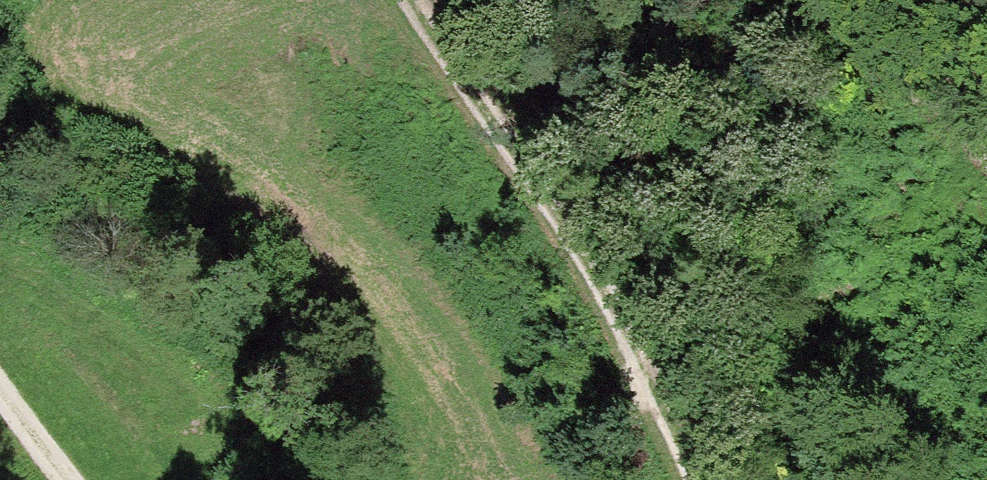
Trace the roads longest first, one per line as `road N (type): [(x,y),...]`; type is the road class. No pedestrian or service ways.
road 1 (track): [(417,0),(591,259),(697,479)]
road 2 (track): [(986,166),(845,0)]

